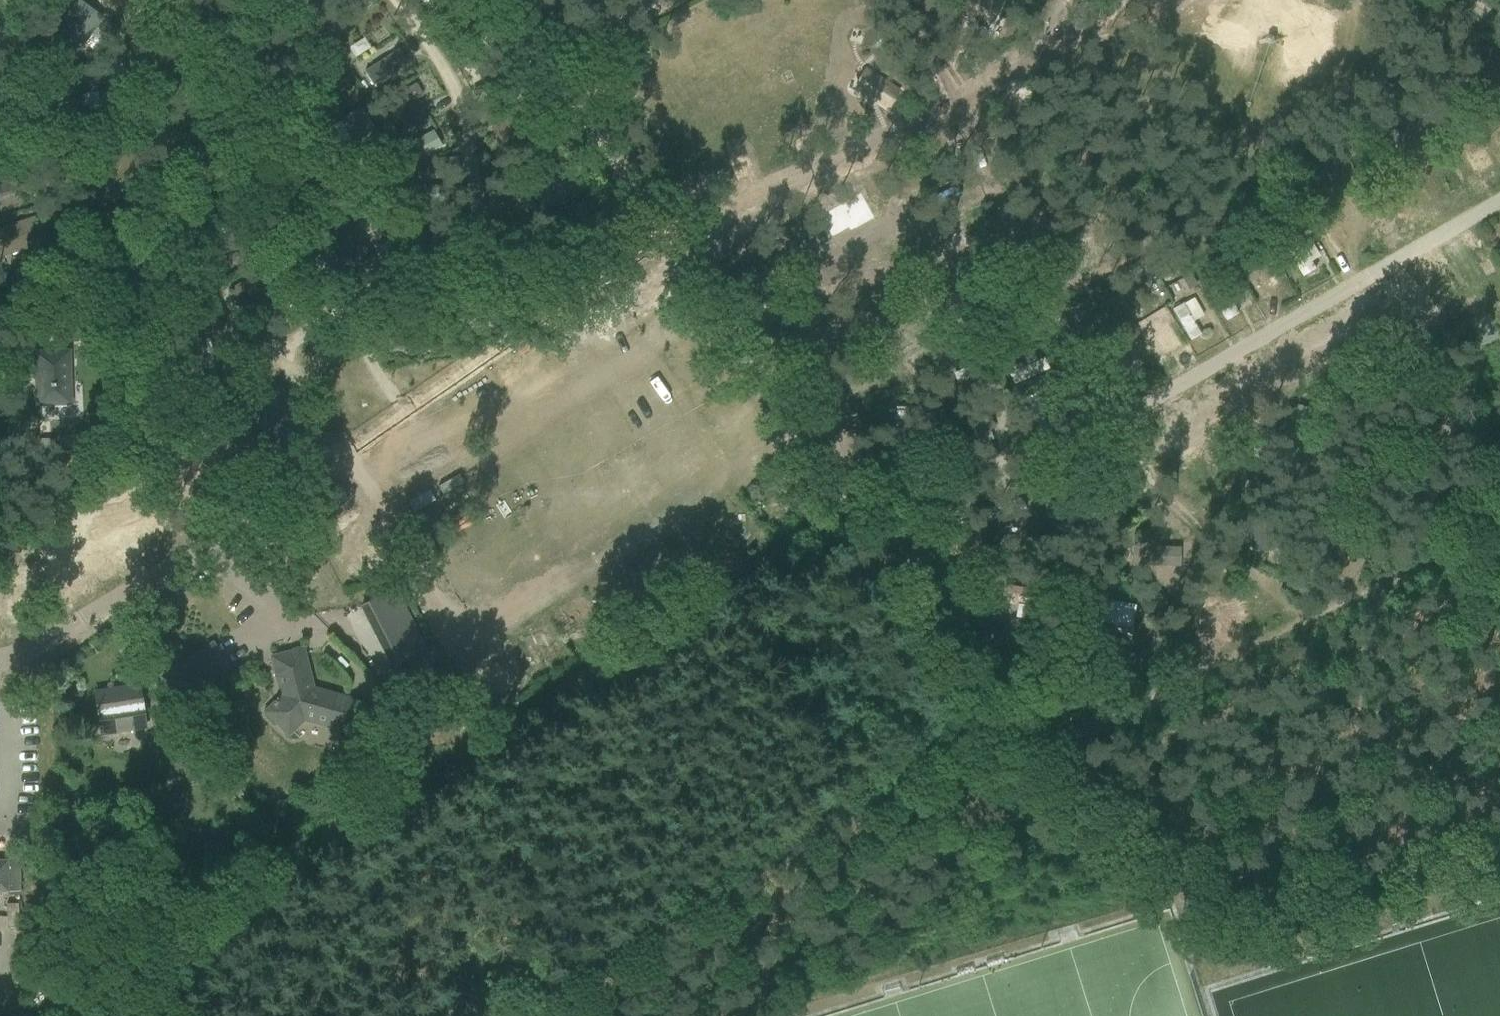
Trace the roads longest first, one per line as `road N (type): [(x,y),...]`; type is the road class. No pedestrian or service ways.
road 1 (track): [(343,453),(381,517),(628,360),(654,362),(722,466),(721,482),(484,638),(445,639)]
road 2 (track): [(978,714),(1032,744),(1067,736),(1374,588),(1499,514)]
road 3 (track): [(445,639),(381,517)]

